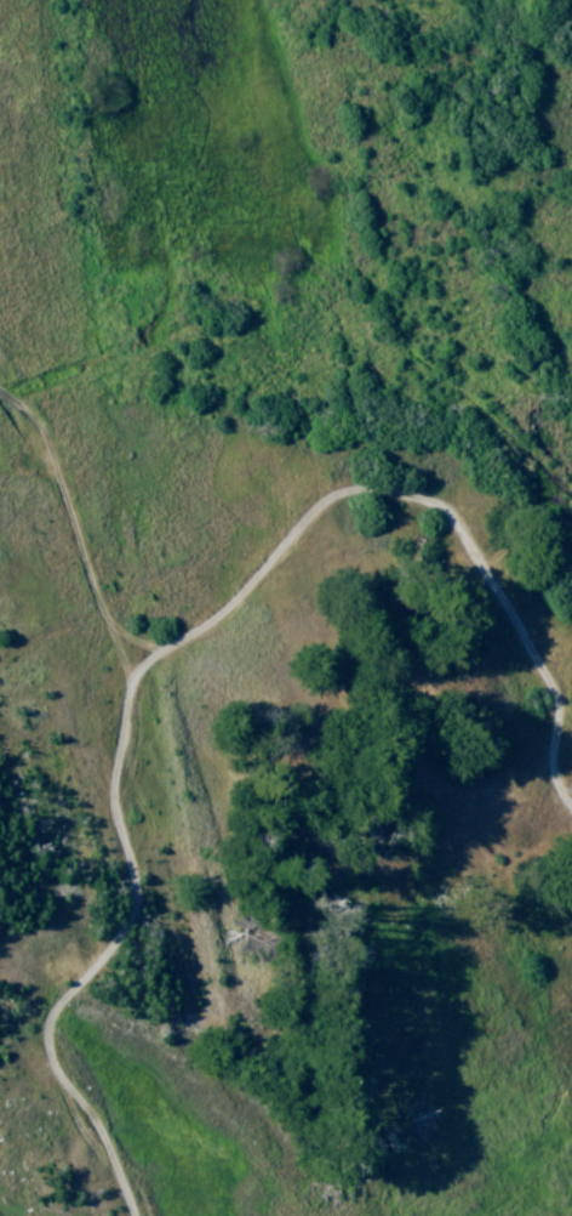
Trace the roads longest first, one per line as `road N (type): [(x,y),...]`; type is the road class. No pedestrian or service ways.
road 1 (track): [(136,1215),(91,1113),(55,1070),(44,1021),(132,920),(137,868),(109,786),(128,739),(132,676),(164,646),(224,604),(334,491),(378,490),(435,508),(507,600),(555,693),(554,762),(571,808)]

